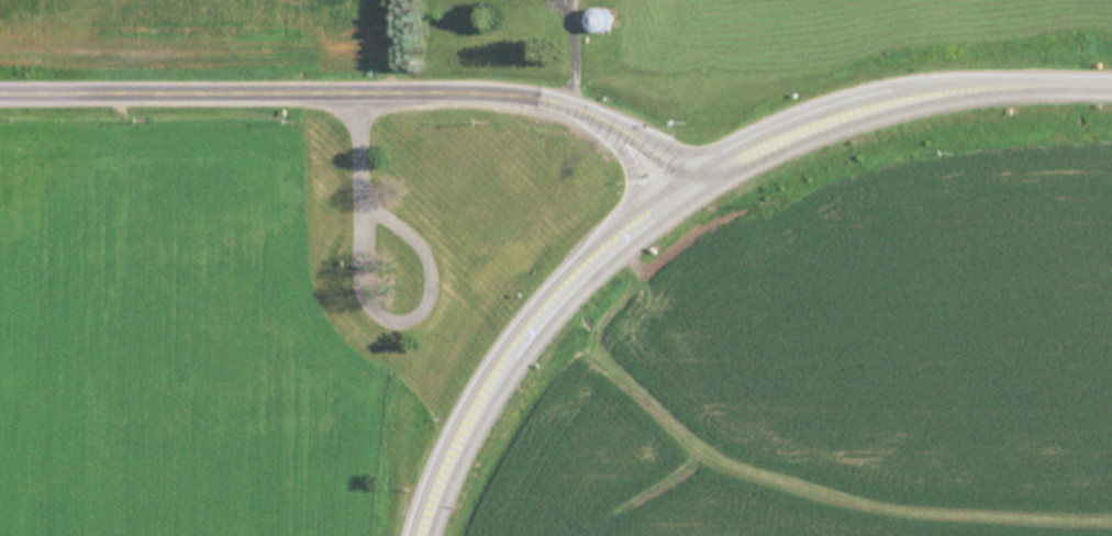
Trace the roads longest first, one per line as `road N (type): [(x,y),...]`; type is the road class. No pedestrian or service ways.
road 1 (primary): [(0,98),(540,99),(593,116),(691,183)]
road 2 (primary): [(691,183),(620,235),(533,323),(472,410),(418,535)]
road 3 (primary): [(1111,87),(908,94),(804,127),(691,183)]

